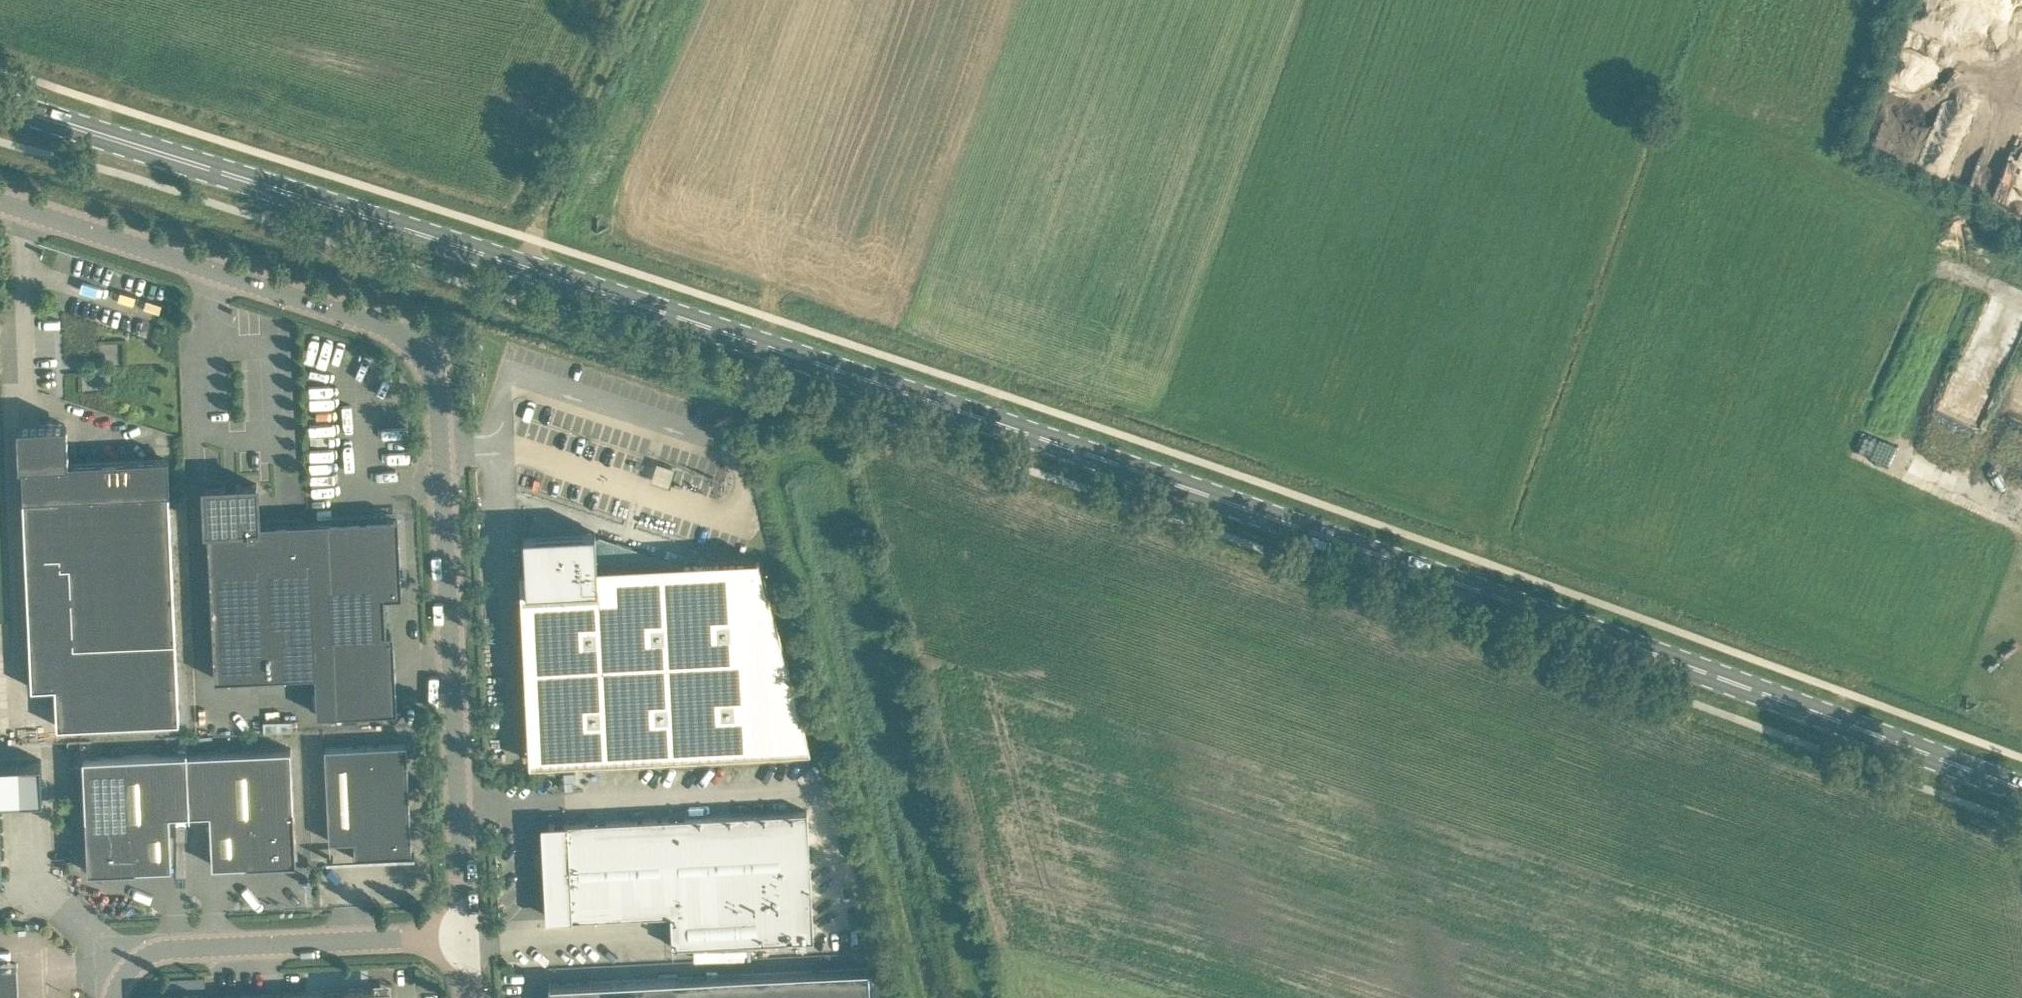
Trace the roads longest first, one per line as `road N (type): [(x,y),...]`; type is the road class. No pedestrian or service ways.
road 1 (secondary): [(0,99),(788,347),(2021,789)]
road 2 (unclassified): [(466,938),(440,453),(434,380),(423,356),(381,324),(0,200)]
road 3 (unclassified): [(115,997),(128,969),(163,949),(466,938)]
road 4 (track): [(638,0),(534,239)]

